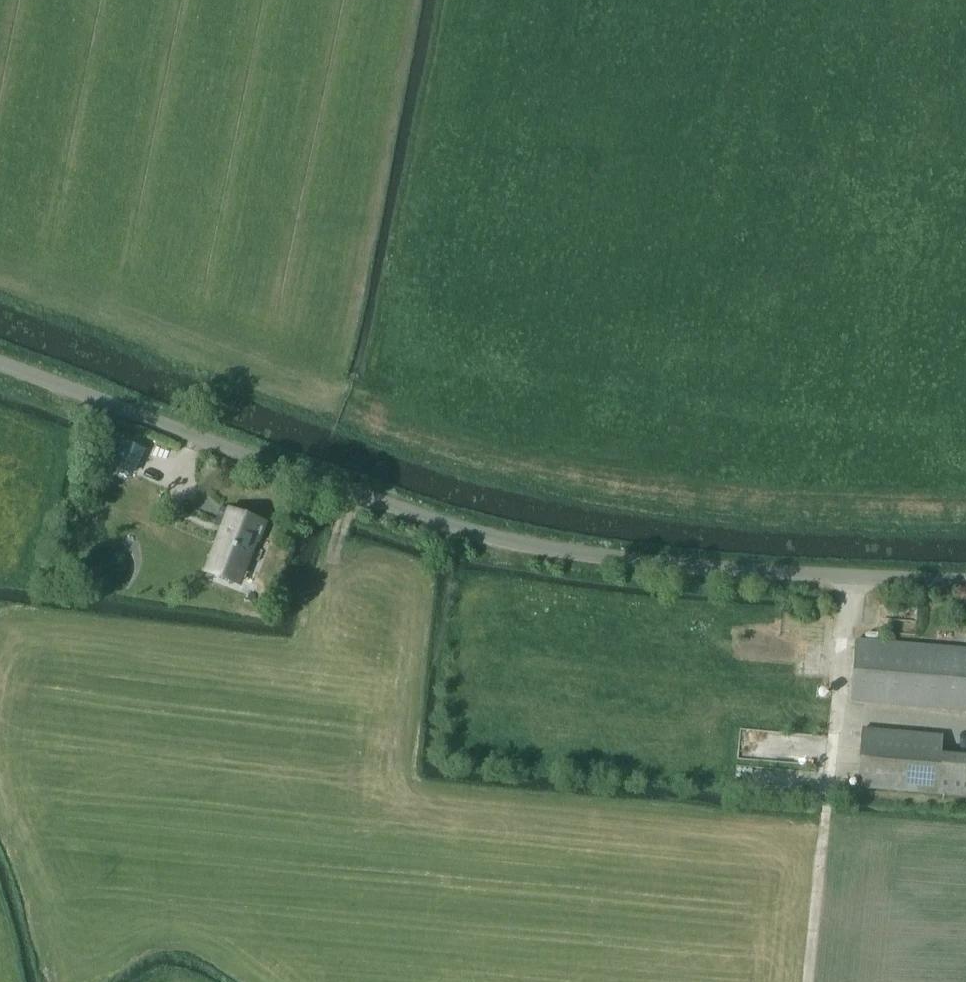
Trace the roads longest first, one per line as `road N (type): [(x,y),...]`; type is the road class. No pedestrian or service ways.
road 1 (unclassified): [(965,583),(851,579),(485,537),(0,364)]

